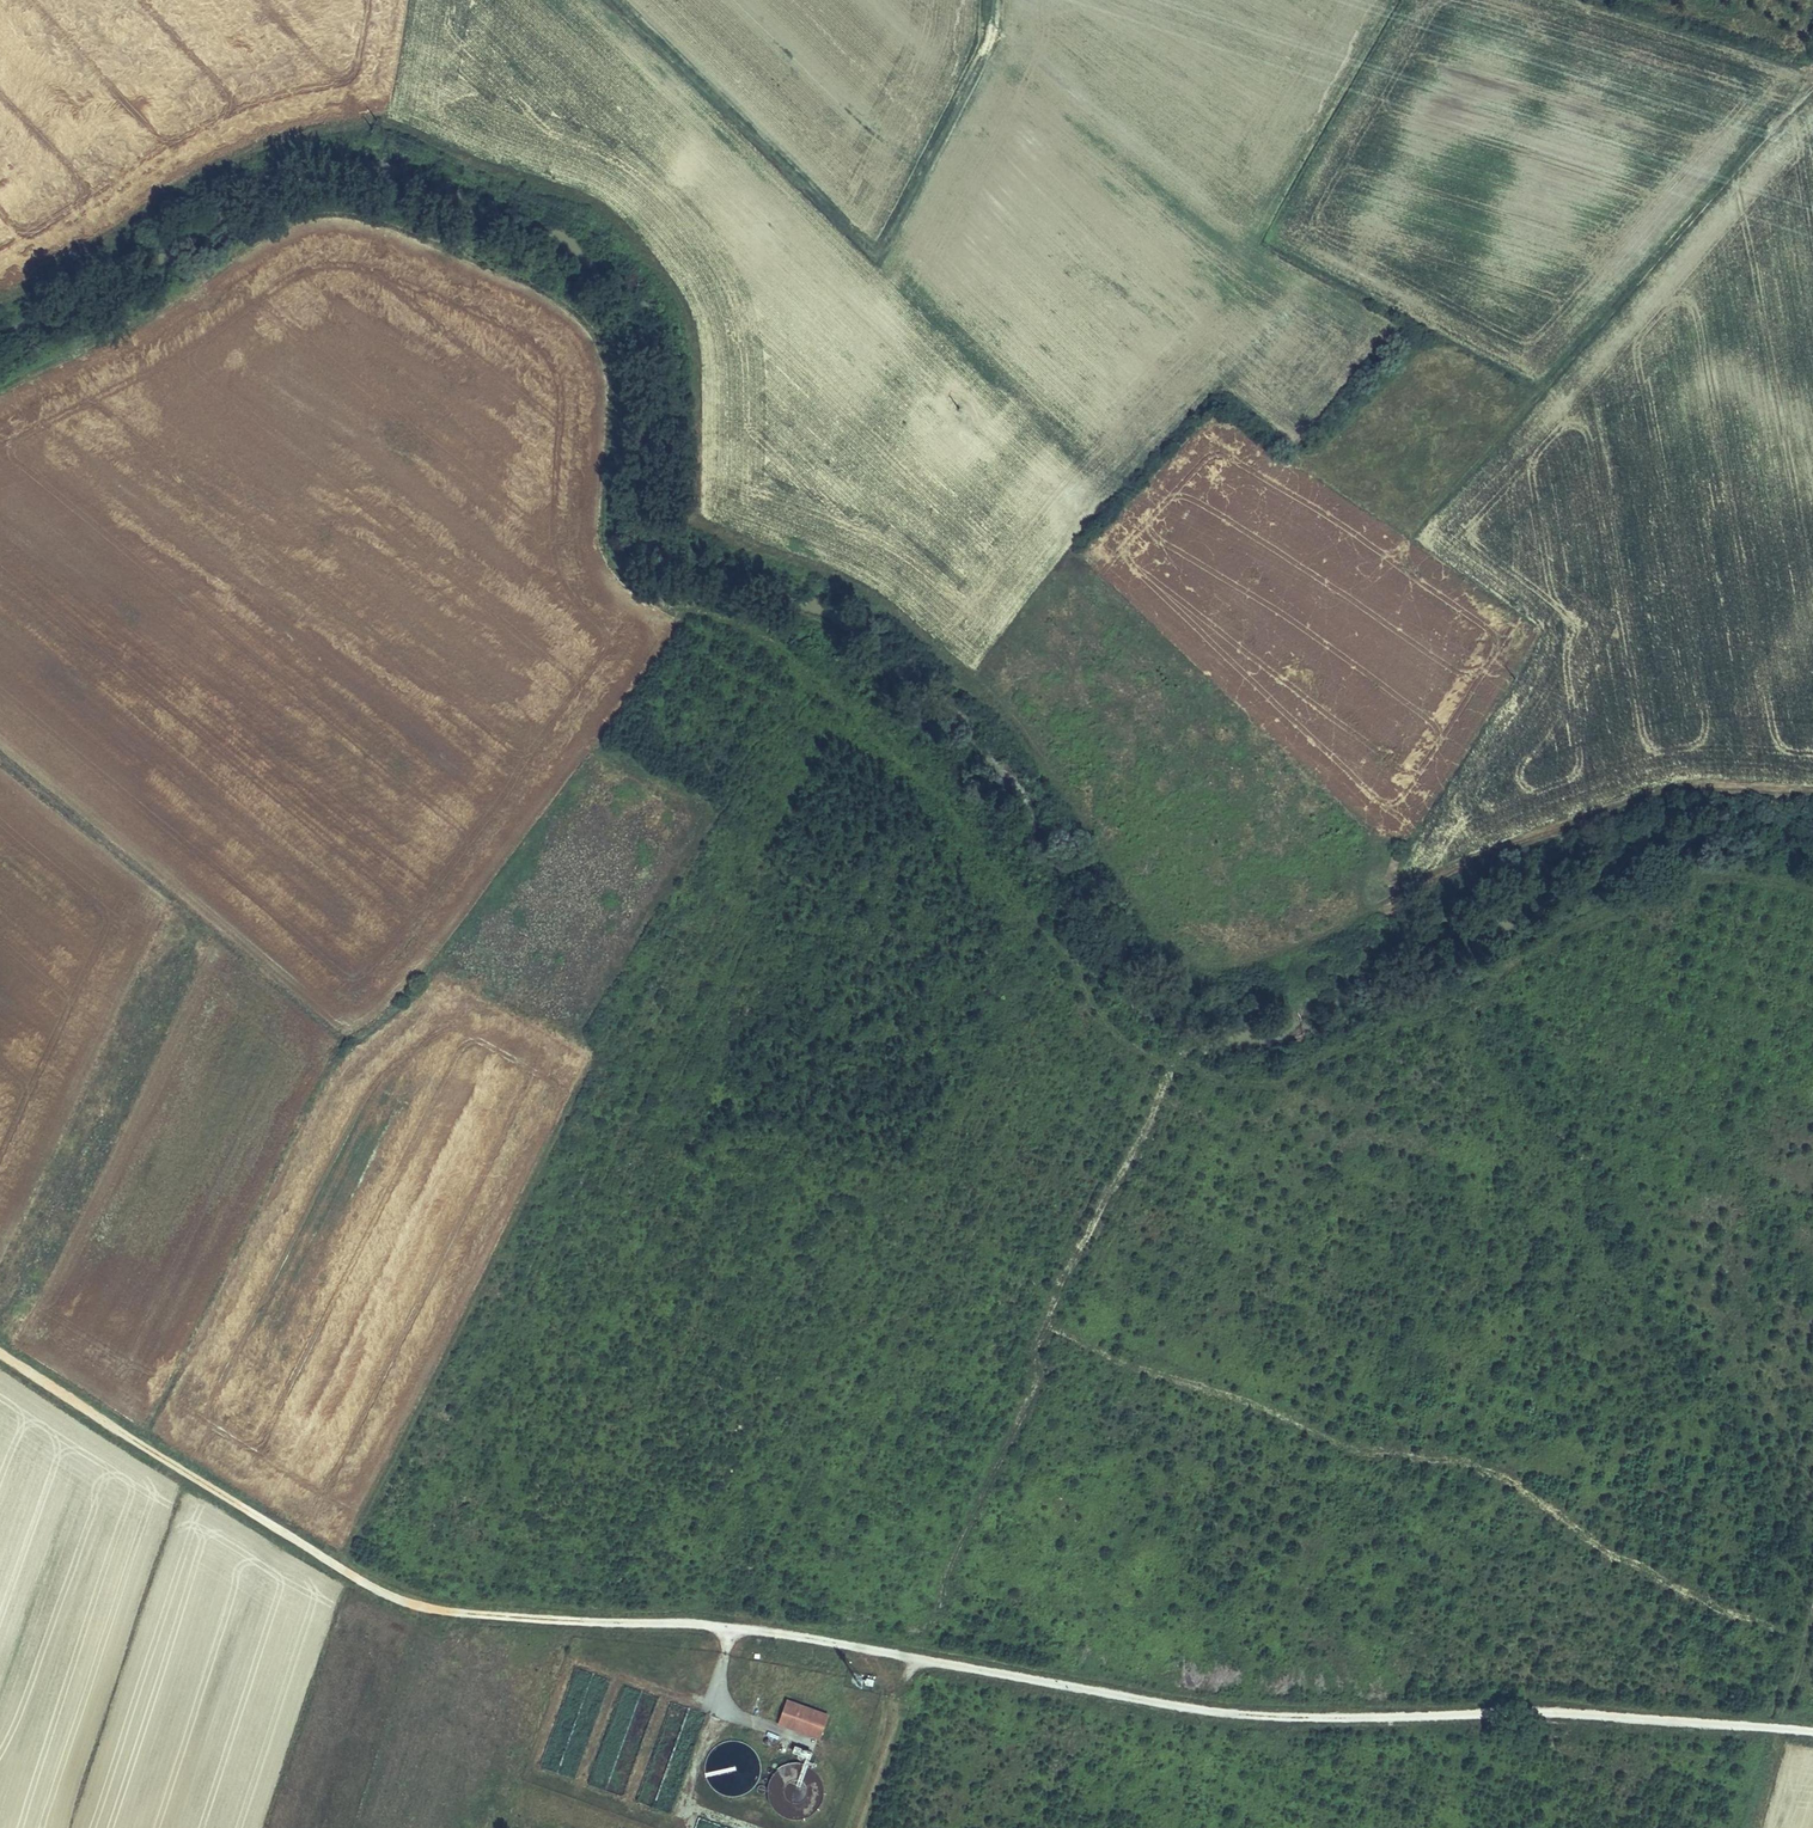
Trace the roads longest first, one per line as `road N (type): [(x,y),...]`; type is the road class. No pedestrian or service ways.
road 1 (track): [(0,1354),(340,1567),(434,1610),(722,1624),(1254,1716),(1556,1713),(1812,1732)]
road 2 (track): [(609,0),(875,251),(888,243),(990,48),(994,0)]

